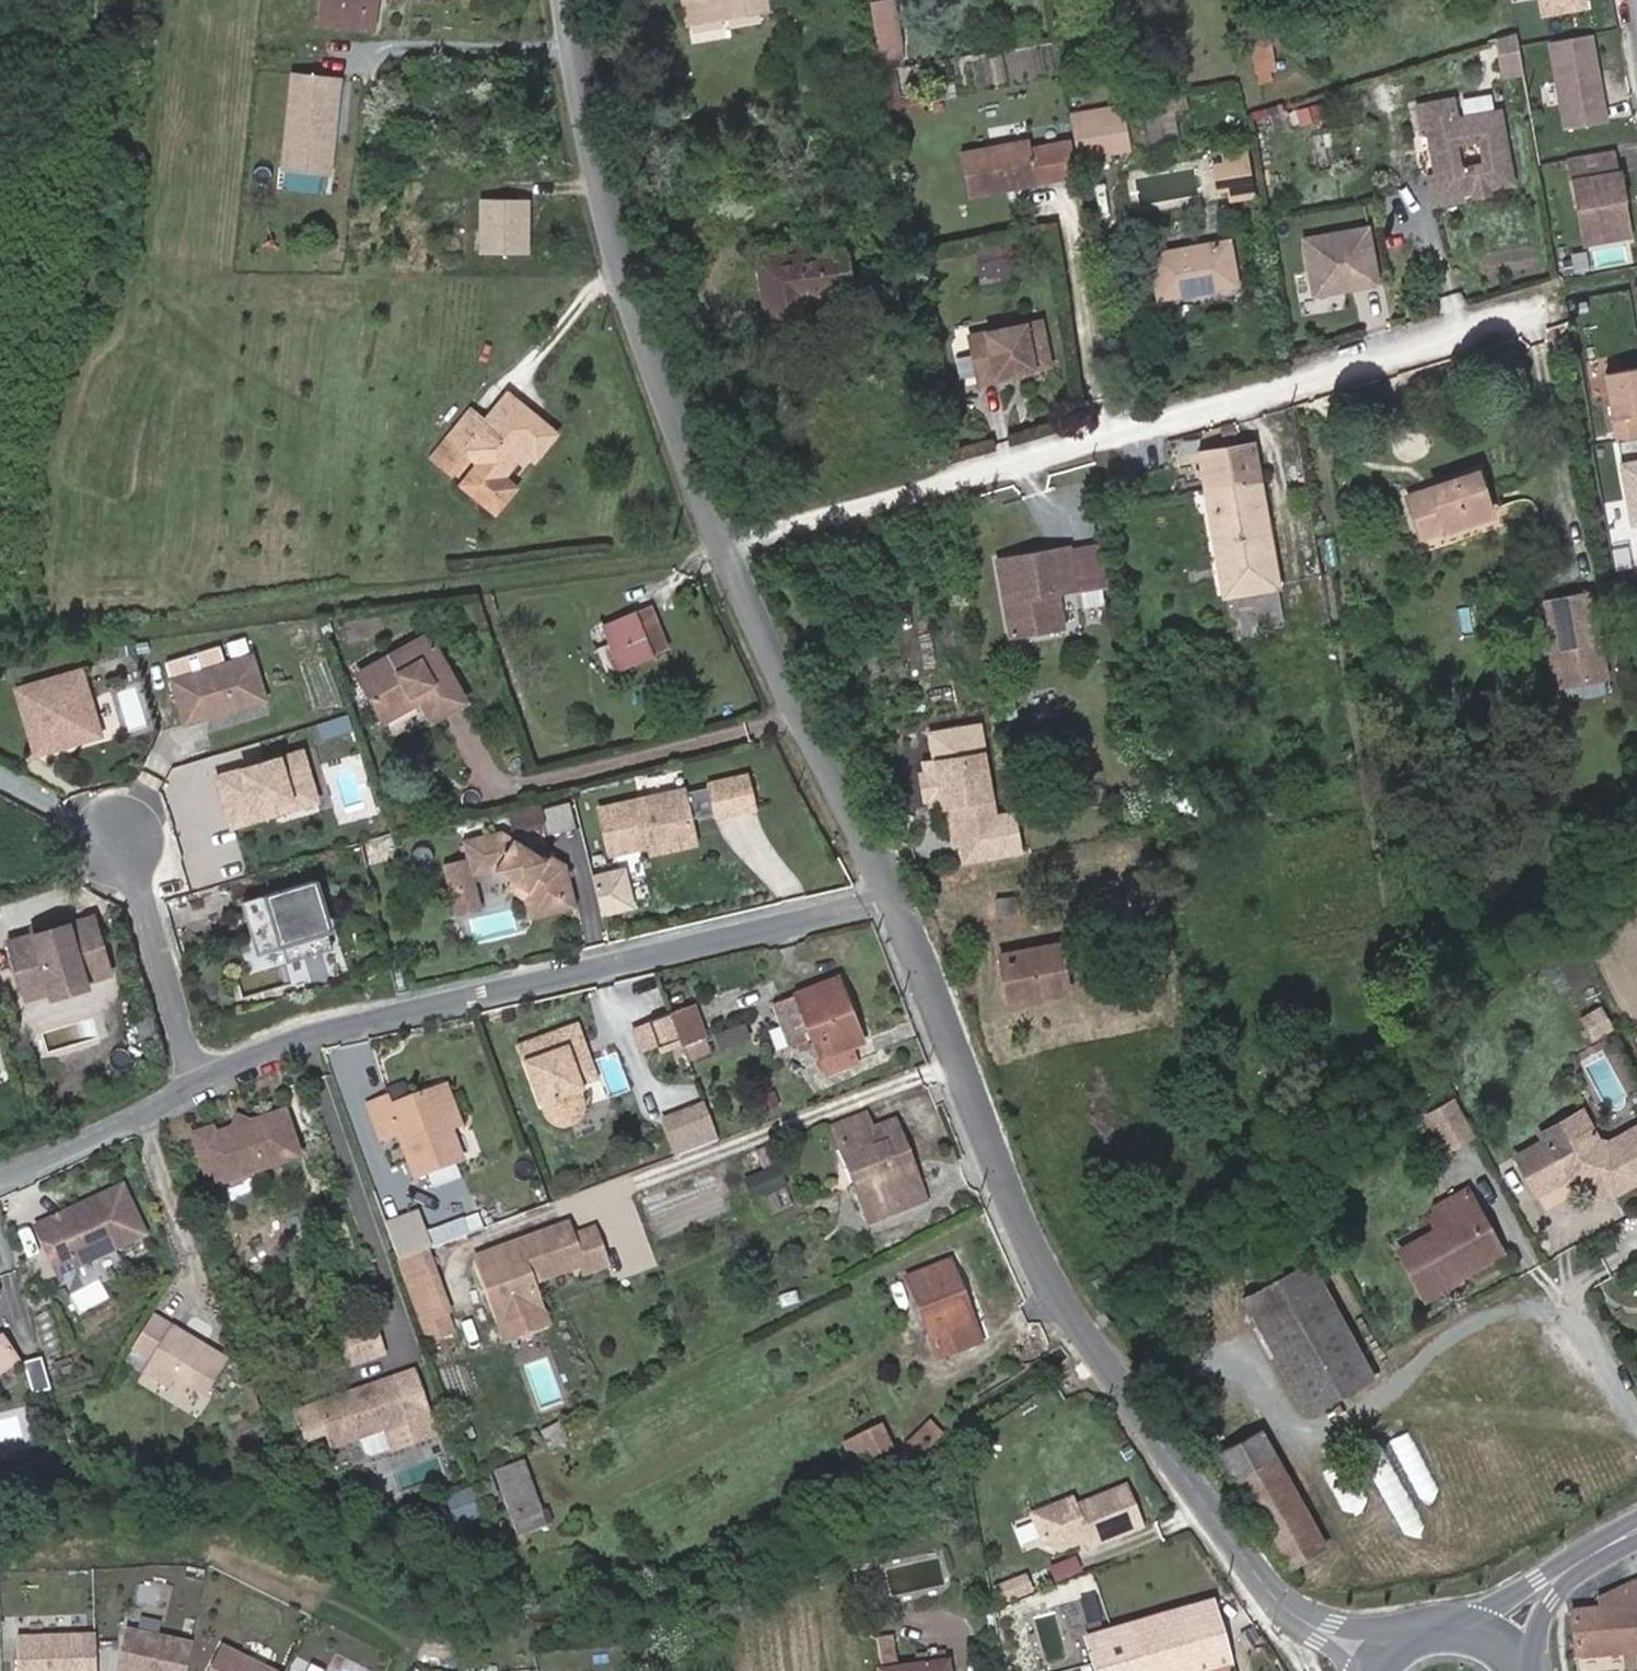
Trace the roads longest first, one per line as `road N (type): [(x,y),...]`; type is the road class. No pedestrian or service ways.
road 1 (tertiary): [(904,894),(1023,1189),(1115,1367),(1241,1558),(1313,1617),(1389,1663)]
road 2 (residential): [(731,549),(1475,329)]
road 3 (residential): [(201,1090),(293,1038),(904,894)]
road 4 (tertiary): [(577,0),(616,221),(731,549)]
road 5 (tertiary): [(731,549),(904,894)]
road 6 (residential): [(201,1090),(119,847)]
road 7 (residential): [(0,1181),(64,1167),(201,1090)]
road 8 (tertiary): [(1496,1638),(1636,1553)]

